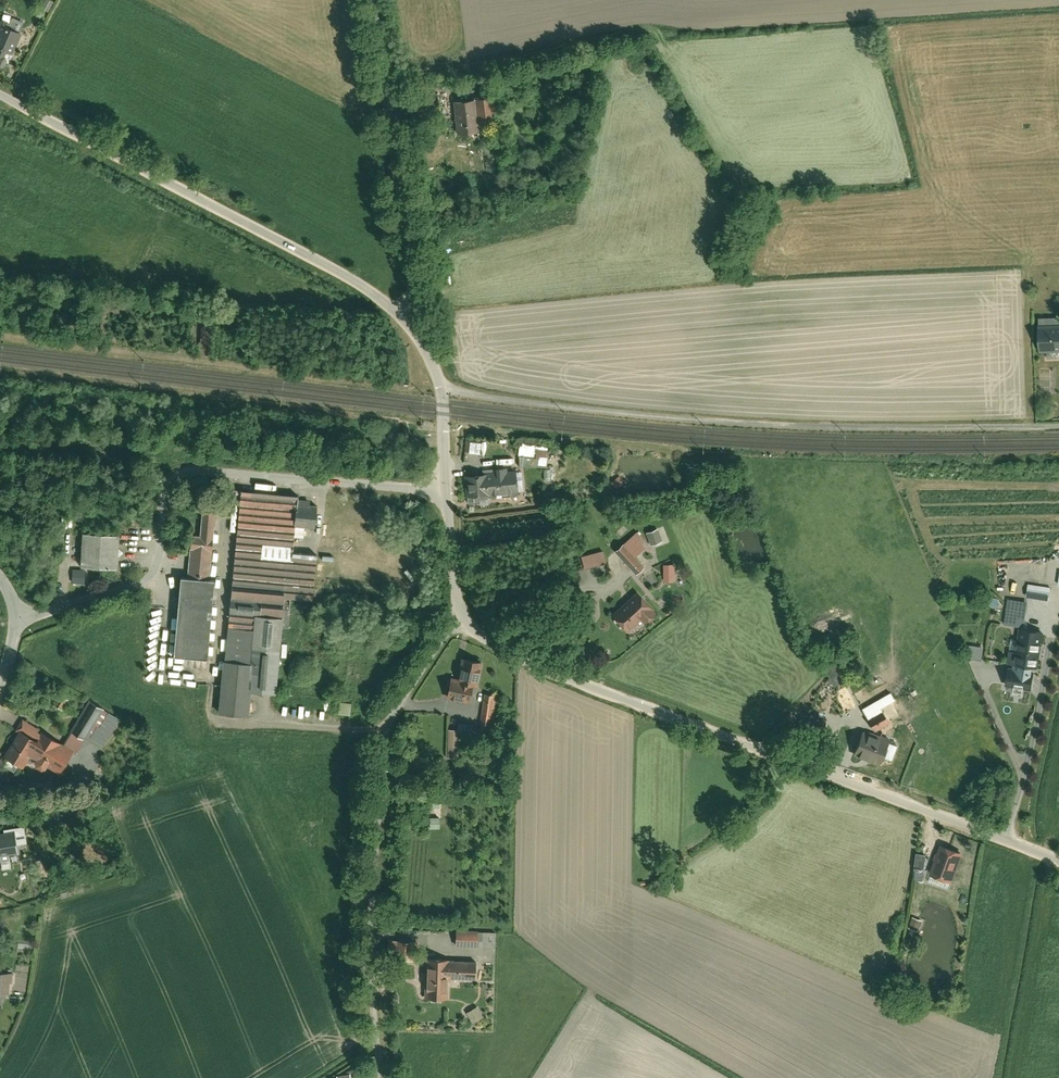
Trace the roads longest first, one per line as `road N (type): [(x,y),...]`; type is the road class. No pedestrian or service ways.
road 1 (residential): [(1058,861),(542,670),(460,618)]
road 2 (residential): [(446,484),(198,463),(180,468),(168,482),(154,564),(136,578),(22,609)]
road 3 (residential): [(460,618),(382,734),(379,1024),(386,1077)]
road 4 (residential): [(402,312),(0,96)]
road 5 (residential): [(373,0),(409,262),(411,292),(402,312)]
road 6 (track): [(384,79),(648,31)]
road 7 (residential): [(446,484),(442,386),(402,312)]
road 8 (residential): [(460,618),(446,484)]

